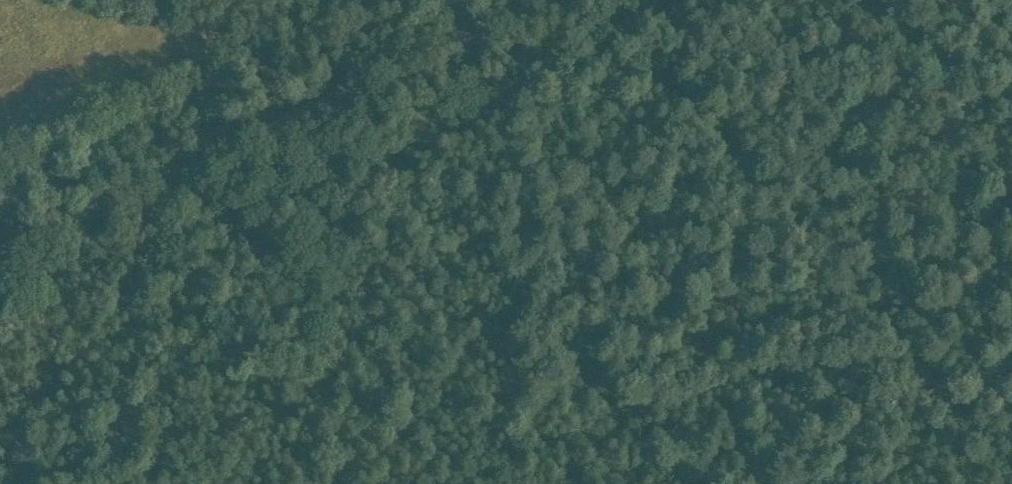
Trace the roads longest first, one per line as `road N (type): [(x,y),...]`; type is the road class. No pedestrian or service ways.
road 1 (track): [(570,0),(0,257)]
road 2 (track): [(1011,179),(879,290)]

